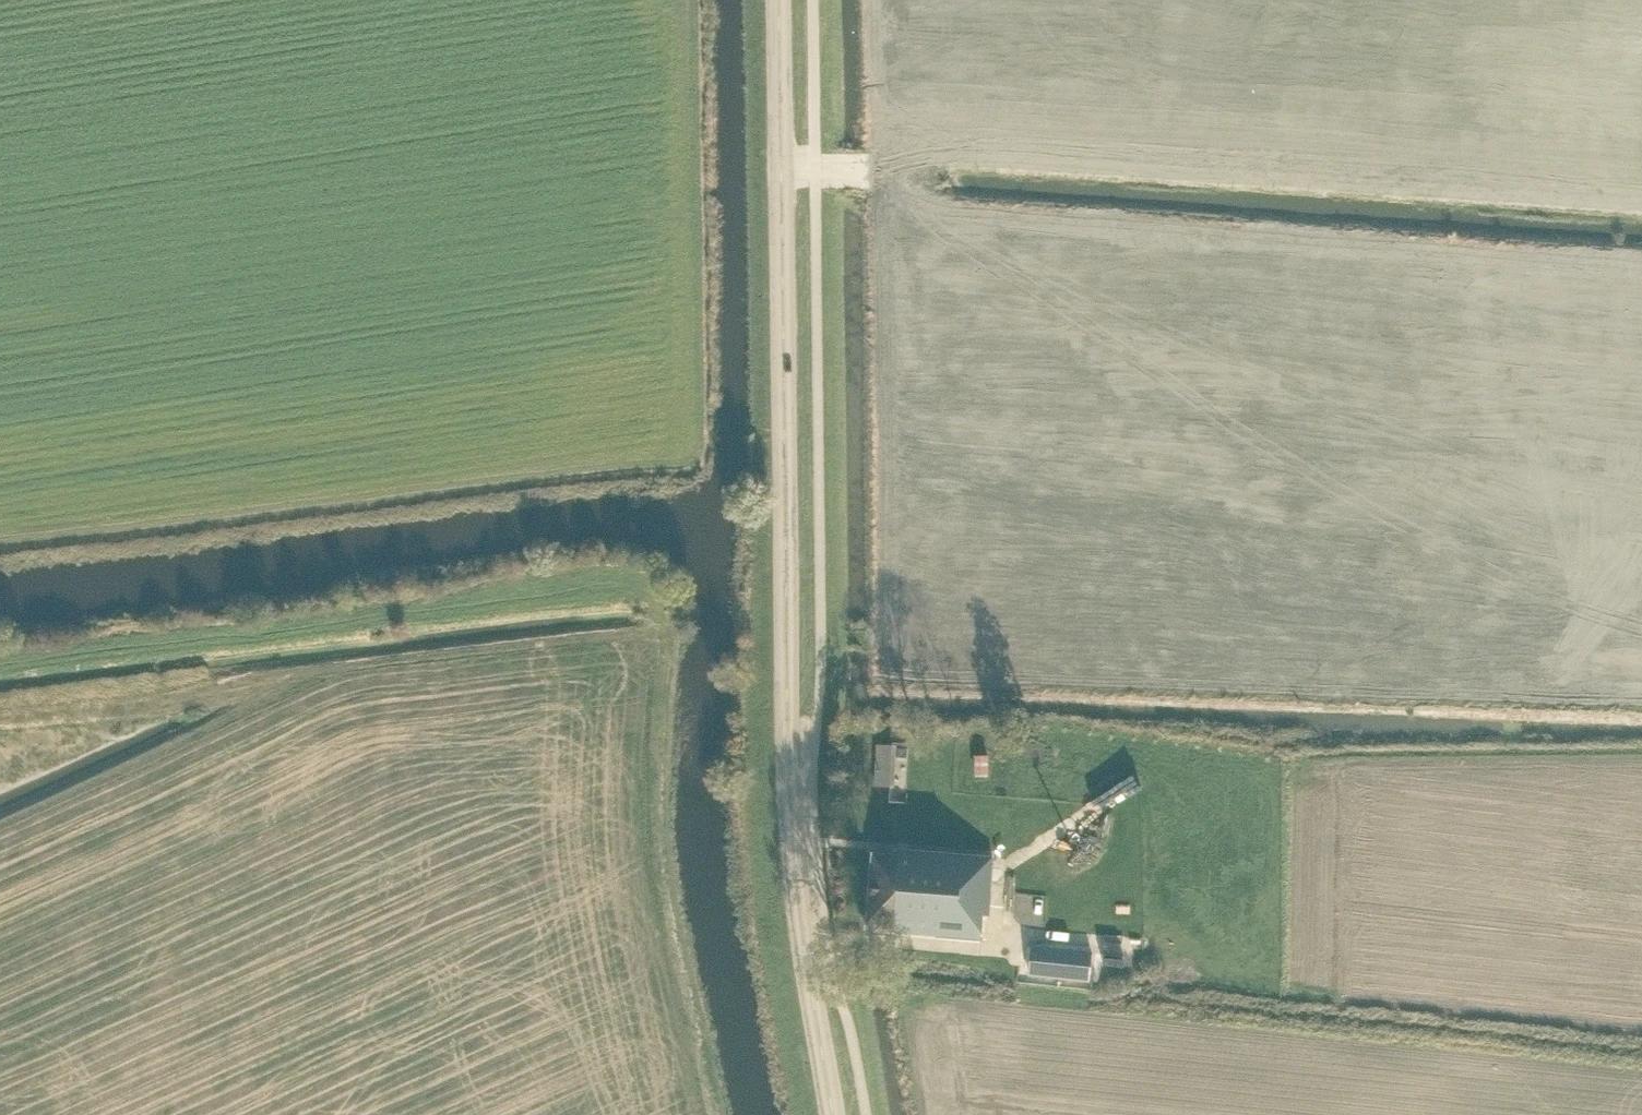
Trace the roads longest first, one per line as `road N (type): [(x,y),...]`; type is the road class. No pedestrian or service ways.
road 1 (secondary): [(834,1114),(804,940),(788,743),(781,0)]

